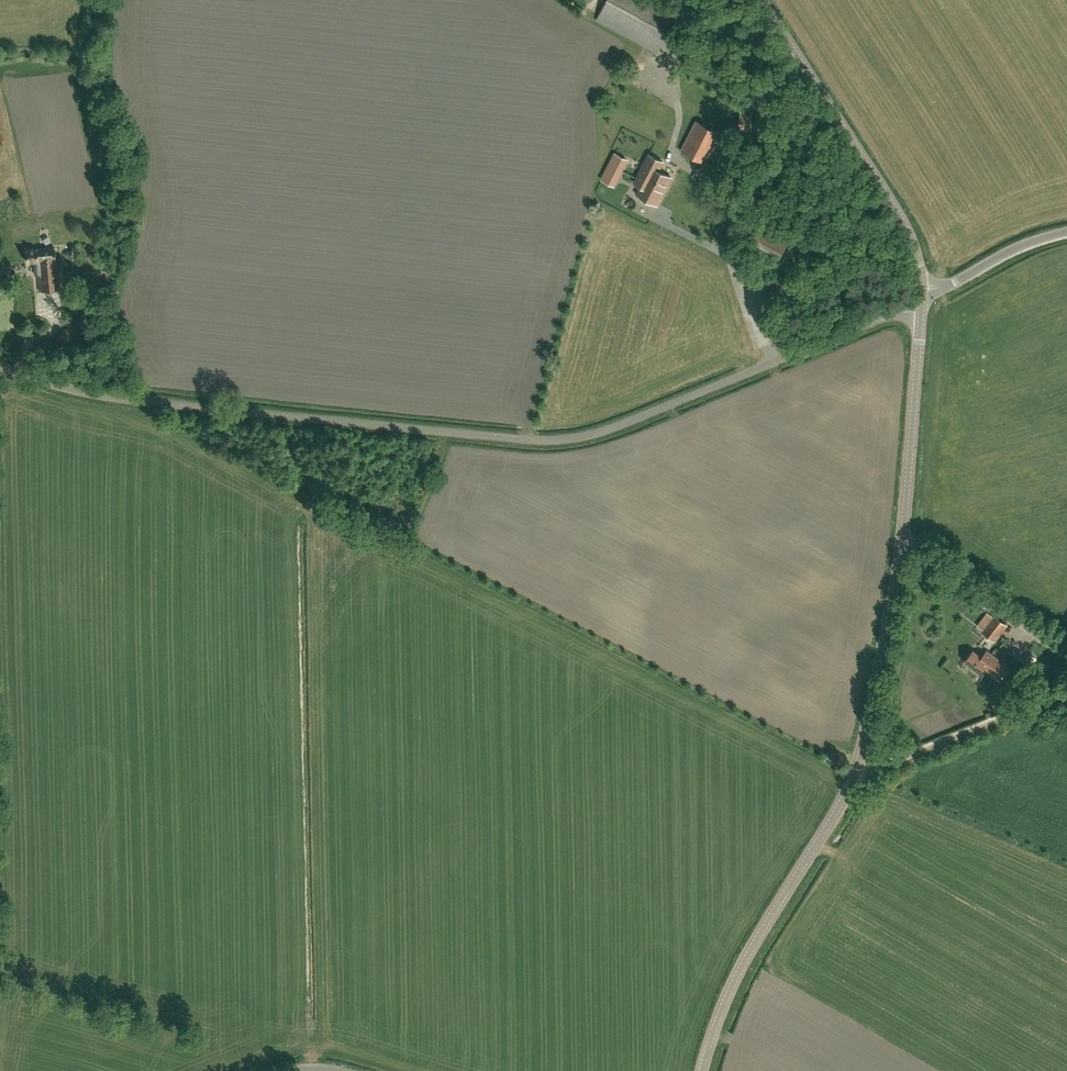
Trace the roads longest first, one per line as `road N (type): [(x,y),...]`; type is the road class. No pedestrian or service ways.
road 1 (unclassified): [(919,302),(611,430),(550,441),(132,400),(49,385),(0,365)]
road 2 (tertiary): [(702,1070),(733,984),(857,770),(904,538)]
road 3 (tertiary): [(919,302),(914,252),(760,0)]
road 4 (tertiary): [(904,538),(919,302)]
road 5 (track): [(1066,693),(853,780)]
road 6 (unclassified): [(1066,657),(904,538)]
road 7 (unclassified): [(919,302),(1018,245),(1066,231)]

